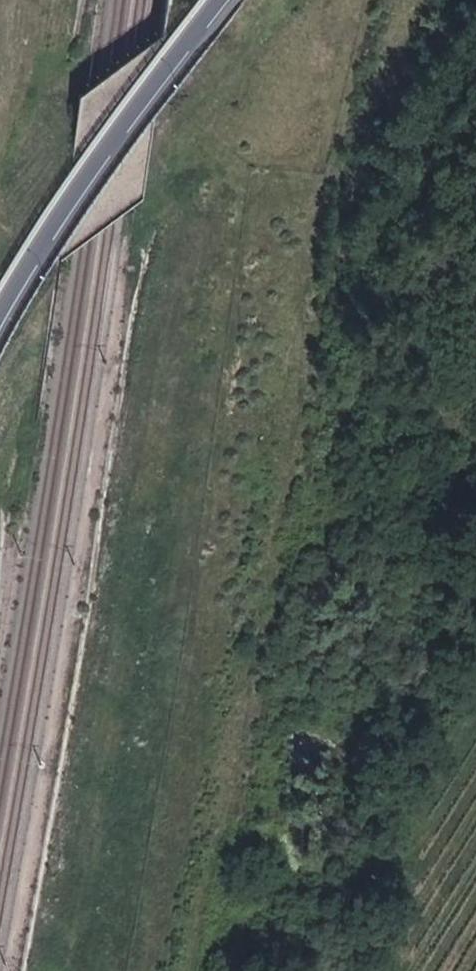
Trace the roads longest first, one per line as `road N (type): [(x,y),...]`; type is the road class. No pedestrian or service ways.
road 1 (motorway): [(0,312),(78,182),(220,0)]

